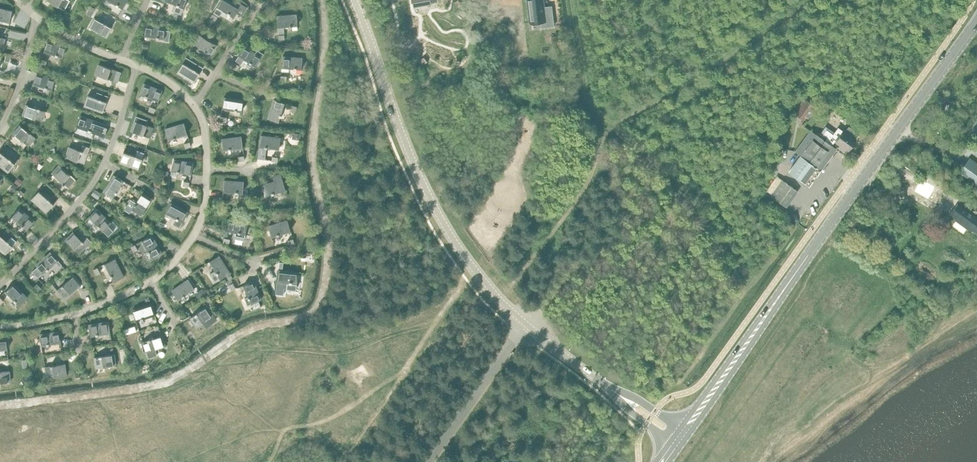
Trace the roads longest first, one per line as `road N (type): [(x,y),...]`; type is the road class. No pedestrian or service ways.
road 1 (tertiary): [(680,438),(976,21)]
road 2 (unclassified): [(524,323),(479,275),(425,193),(351,0)]
road 3 (unclassified): [(680,438),(524,323)]
road 4 (unclassified): [(524,323),(429,461)]
road 5 (residential): [(105,162),(64,219),(0,282)]

